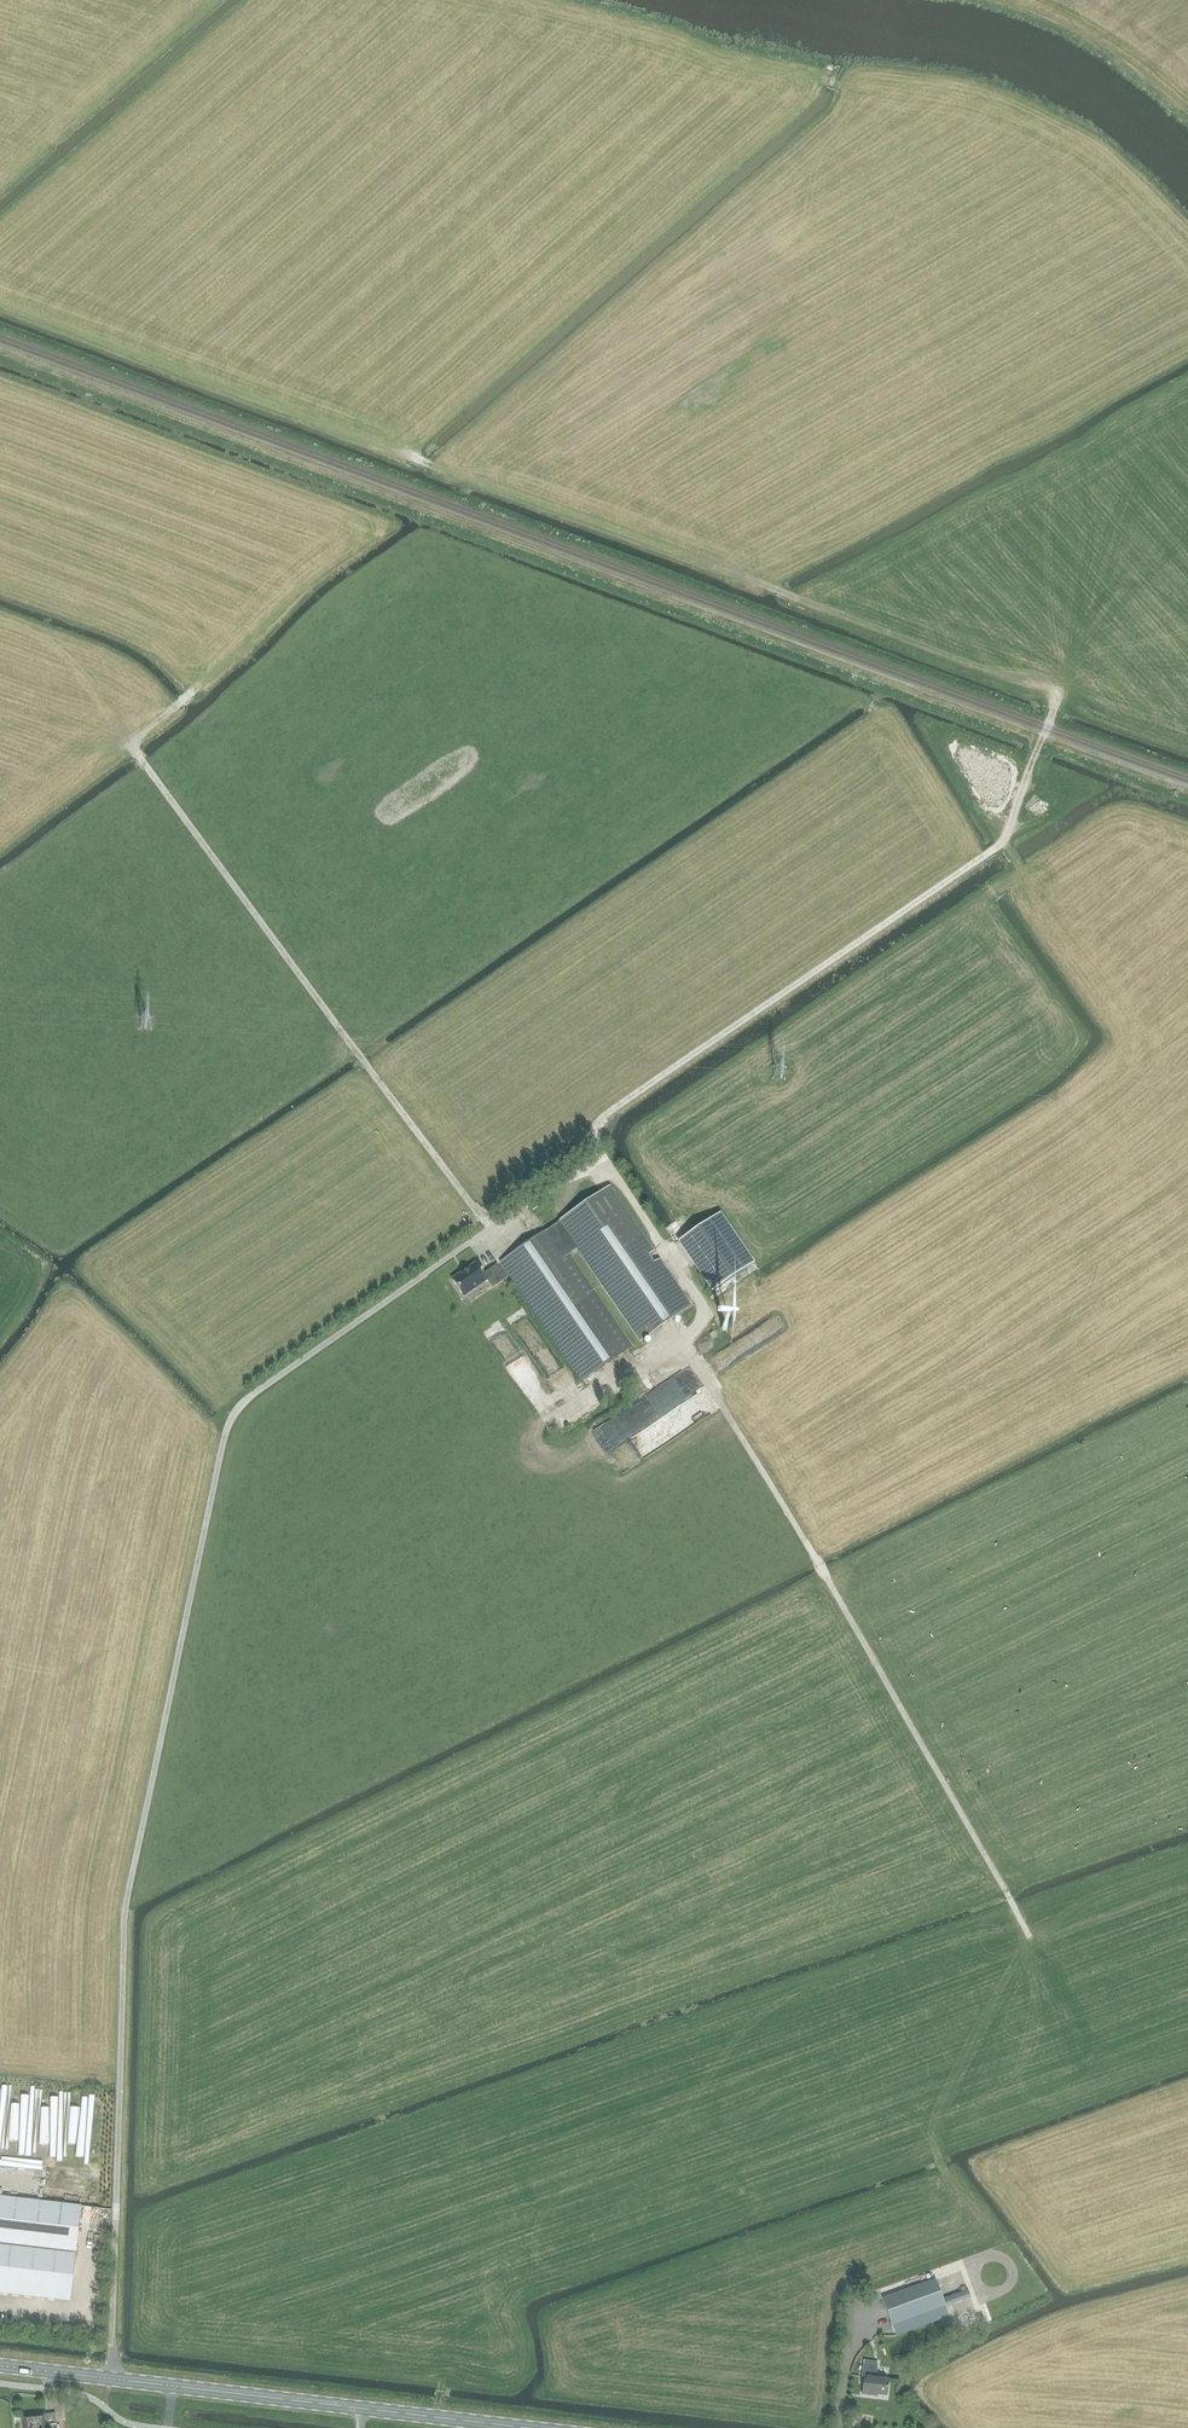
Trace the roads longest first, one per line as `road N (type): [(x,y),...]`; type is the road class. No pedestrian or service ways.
road 1 (unclassified): [(110,2378),(125,1907),(227,1427),(250,1395),(514,1211)]
road 2 (track): [(514,1211),(595,1155),(602,1118),(996,848),(1054,693)]
road 3 (track): [(1028,1935),(804,1539),(677,1340)]
road 4 (track): [(194,688),(129,743),(490,1228)]
road 5 (primary): [(526,2427),(110,2378)]
road 6 (track): [(583,1404),(696,1327),(702,1313),(595,1155)]

